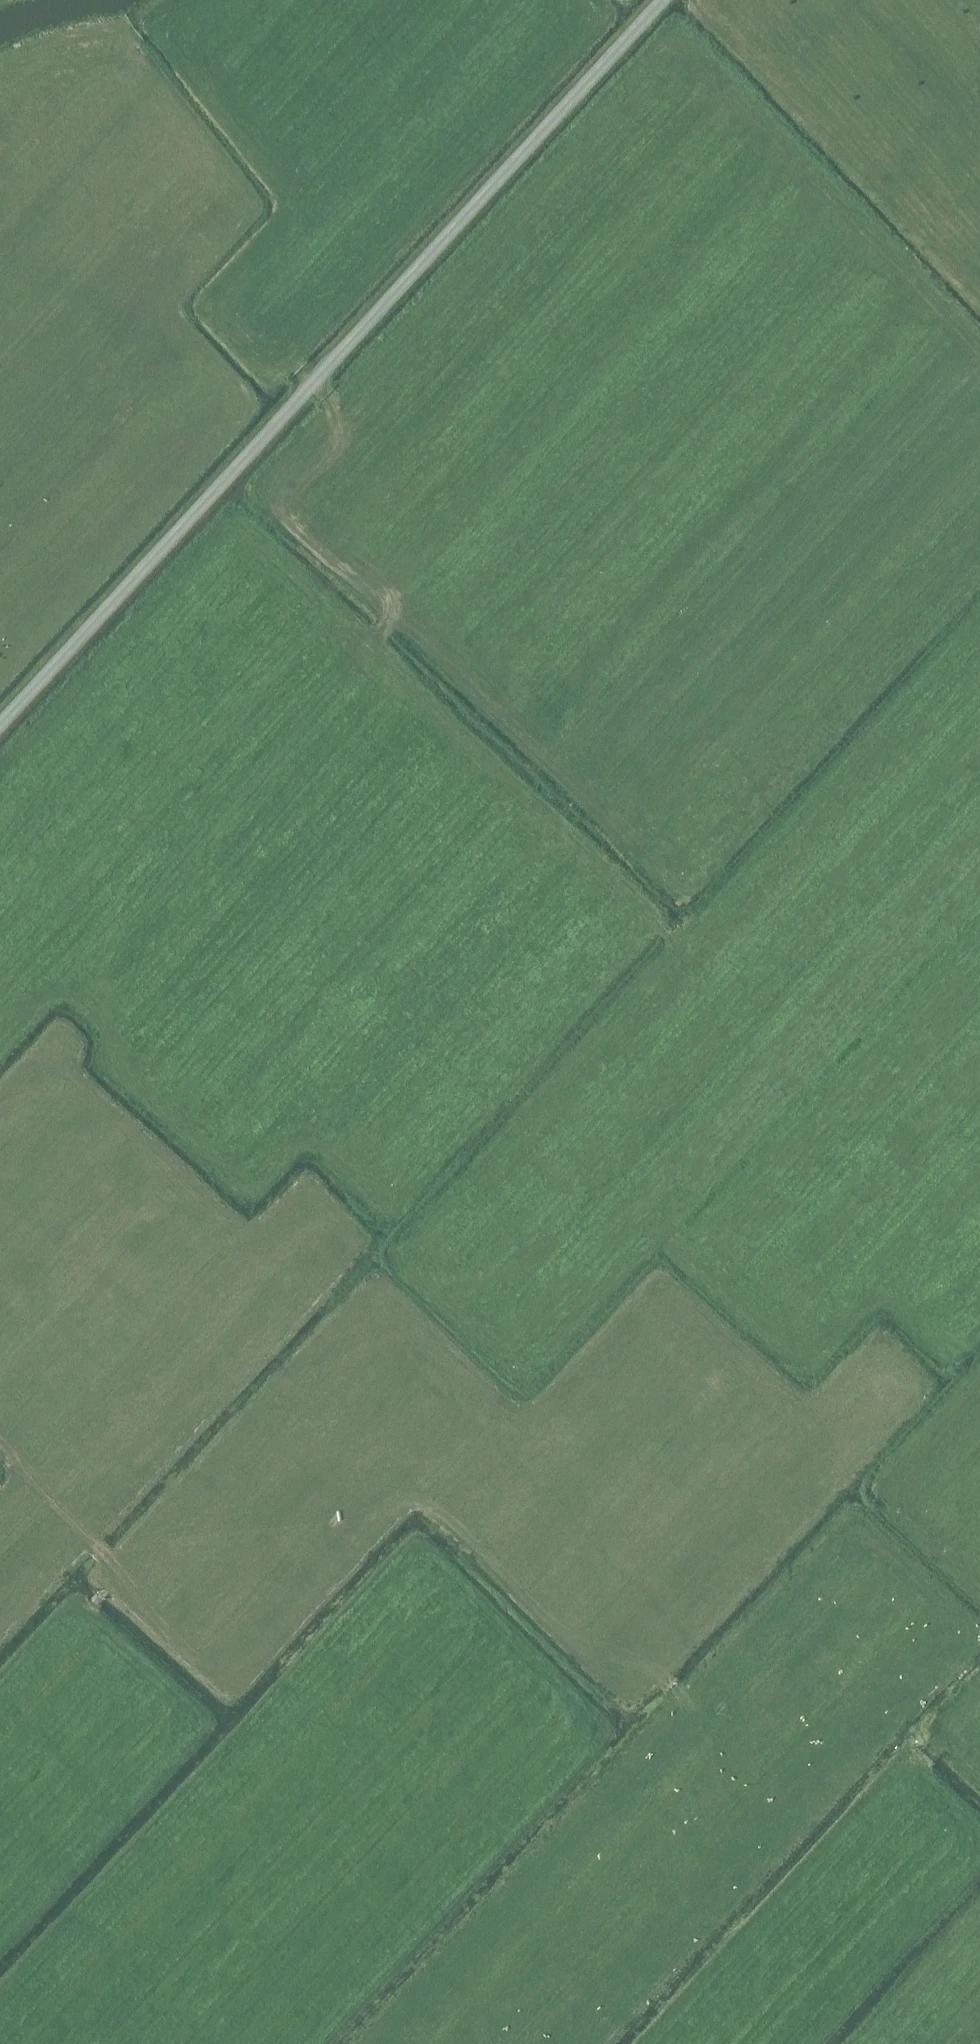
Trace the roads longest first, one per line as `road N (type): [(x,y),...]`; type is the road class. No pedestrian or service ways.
road 1 (track): [(664,0),(0,723)]

